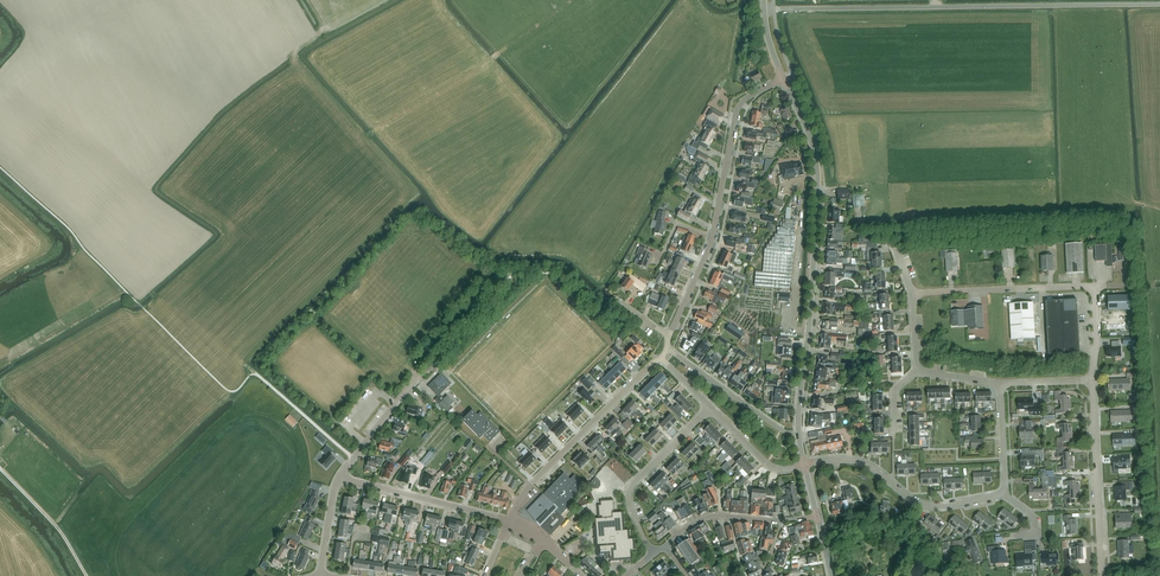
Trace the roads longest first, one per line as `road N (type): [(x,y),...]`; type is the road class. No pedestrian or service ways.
road 1 (secondary): [(799,432),(818,191),(811,141),(783,78)]
road 2 (residential): [(751,96),(737,111),(710,243),(669,337)]
road 3 (residential): [(510,520),(535,480),(661,358)]
road 4 (residential): [(1005,494),(927,504),(862,463),(804,465)]
road 5 (residential): [(1102,575),(1093,380)]
road 6 (residential): [(655,552),(629,490),(710,407)]
road 7 (unclassified): [(912,294),(1095,286)]
road 8 (residential): [(510,520),(340,477)]
road 9 (residential): [(667,348),(781,429),(799,432)]
road 10 (track): [(87,575),(58,528),(0,468)]
road 11 (residential): [(340,477),(417,375)]
road 12 (residential): [(665,547),(711,516),(782,521)]

